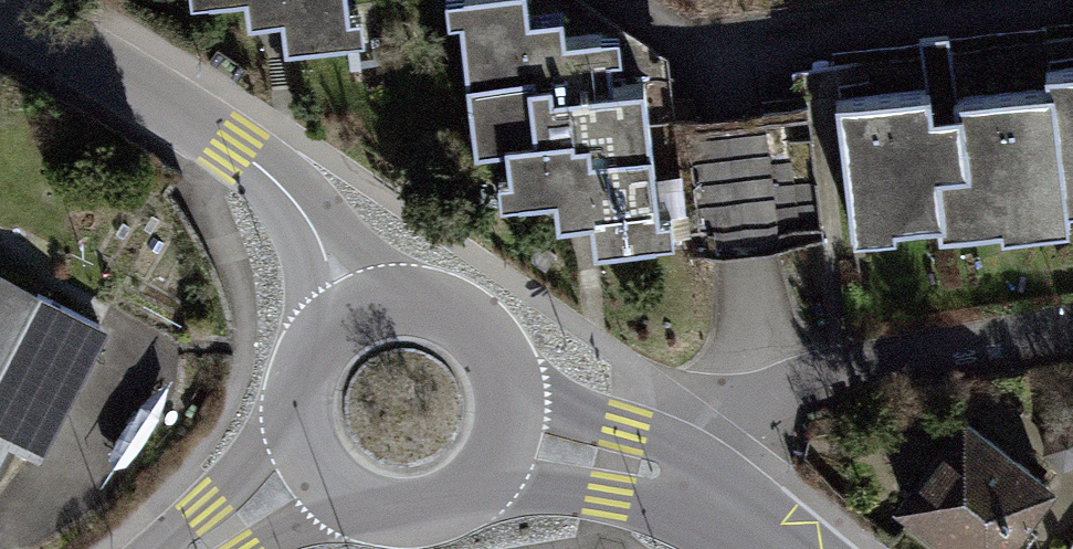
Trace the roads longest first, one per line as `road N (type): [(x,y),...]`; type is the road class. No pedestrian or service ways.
road 1 (residential): [(360,312),(283,184),(68,48),(0,17)]
road 2 (residential): [(1072,1),(723,44)]
road 3 (residential): [(723,44),(767,390)]
road 4 (residential): [(1072,332),(767,390)]
road 5 (tertiary): [(309,462),(348,503),(402,520),(431,517),(481,490),(510,441)]
road 6 (tertiary): [(510,441),(510,380),(477,329),(421,303),(360,312)]
road 7 (tertiary): [(704,490),(510,441)]
road 8 (tertiary): [(360,312),(315,350),(302,376),(299,434),(309,462)]
road 9 (tertiary): [(309,462),(201,548)]
road 10 (residential): [(616,0),(693,47),(723,44)]
road 11 (residential): [(767,390),(739,415),(704,490)]

